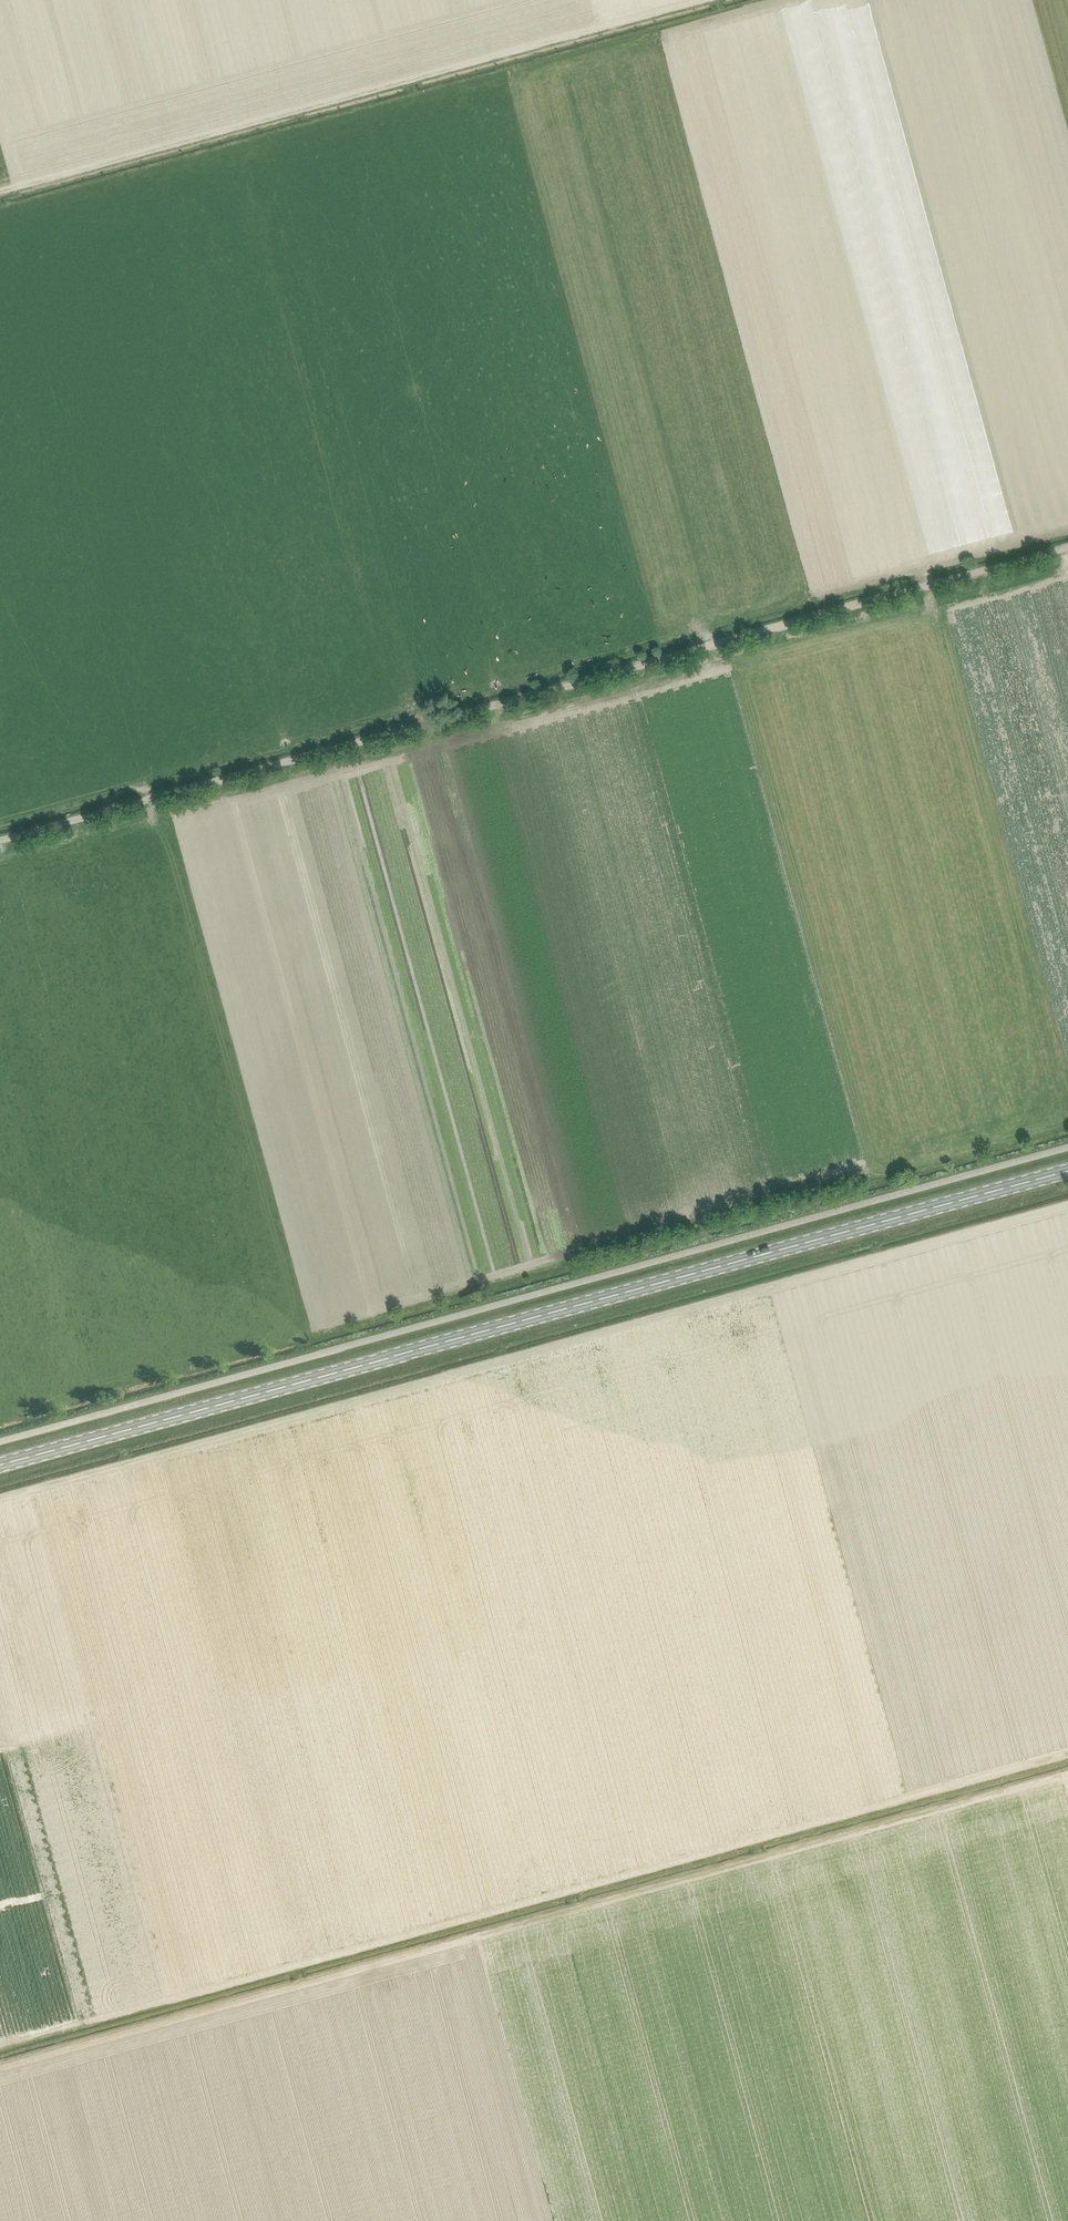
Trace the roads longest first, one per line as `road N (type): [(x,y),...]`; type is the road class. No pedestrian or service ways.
road 1 (primary): [(0,1464),(1067,1171)]
road 2 (track): [(0,2065),(1067,1773)]

